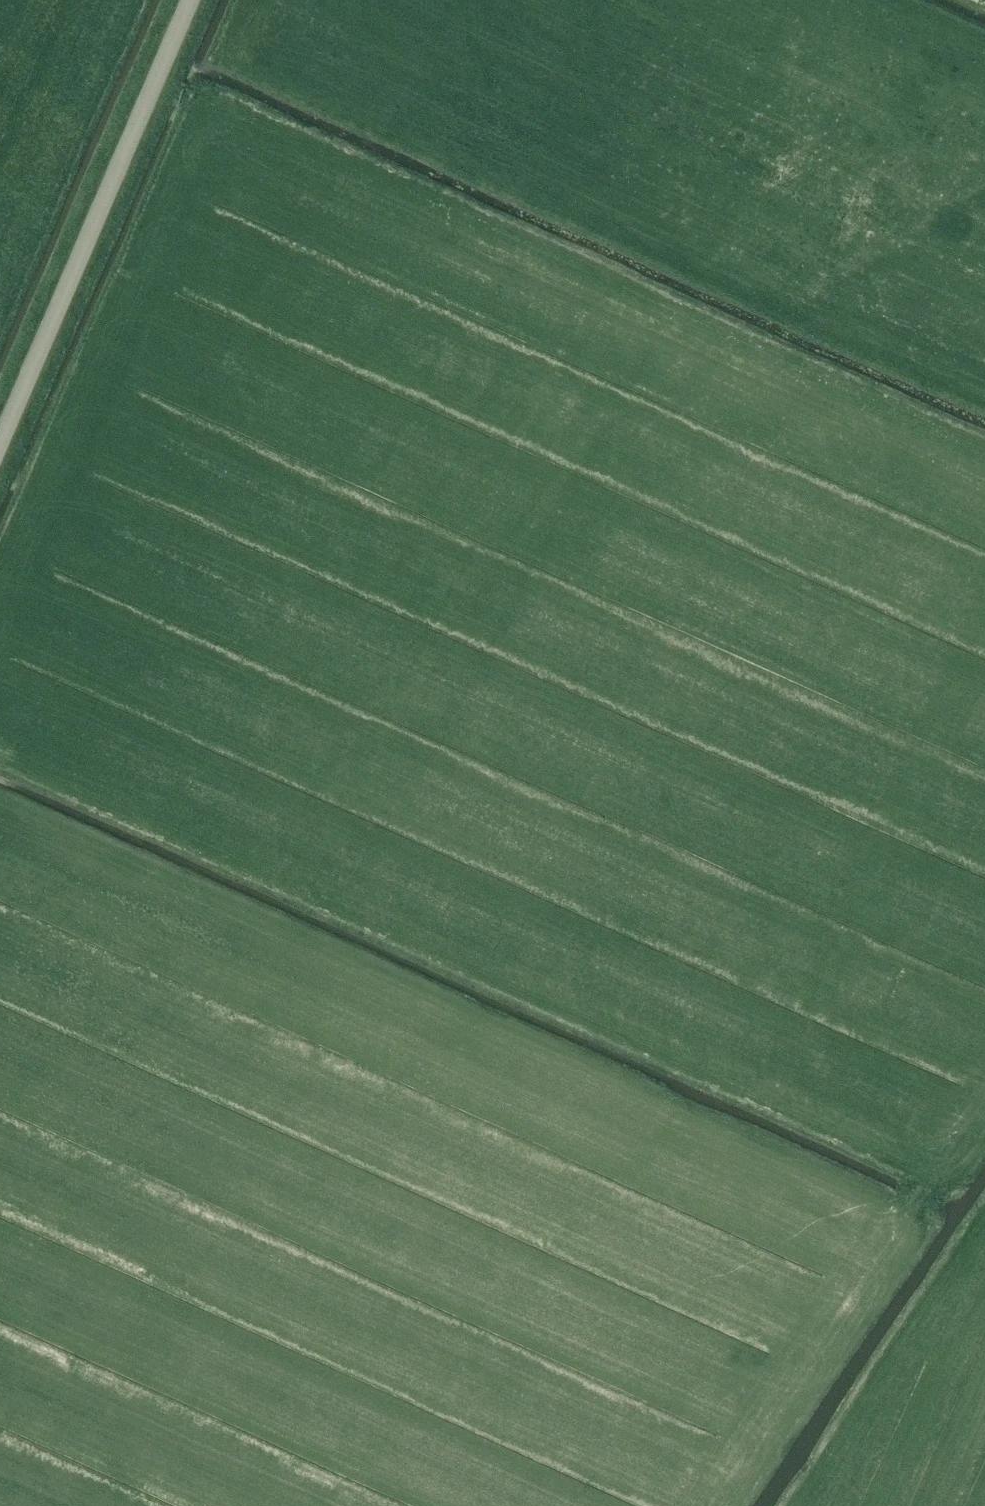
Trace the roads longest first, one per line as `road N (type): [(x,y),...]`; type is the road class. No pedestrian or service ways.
road 1 (tertiary): [(0,446),(192,0)]

